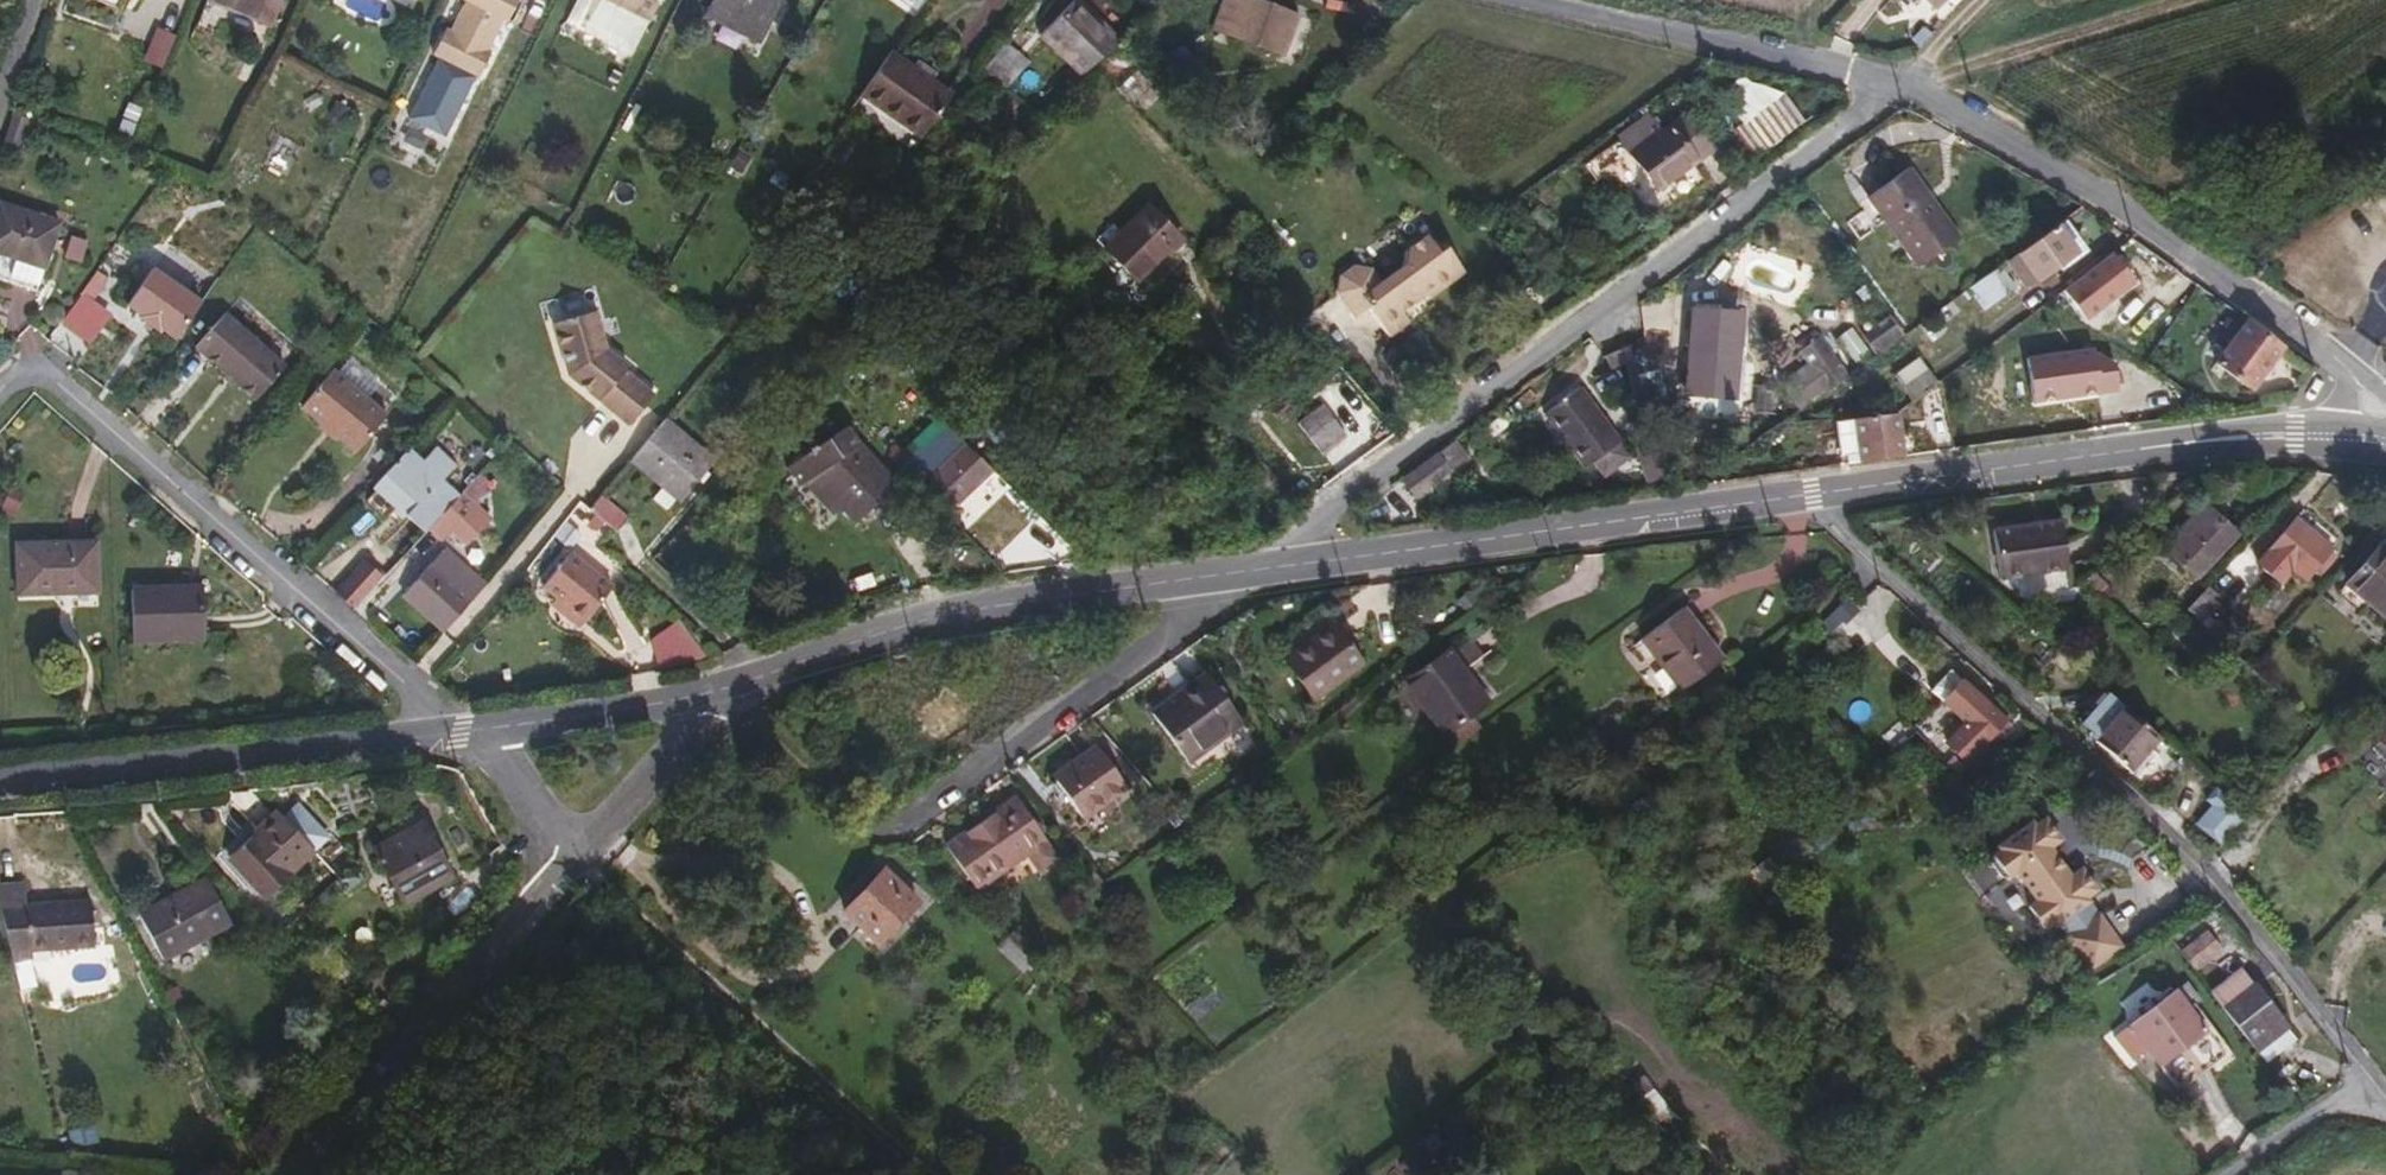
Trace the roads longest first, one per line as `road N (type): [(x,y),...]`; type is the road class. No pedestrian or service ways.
road 1 (residential): [(2379,1089),(2212,871),(1805,497)]
road 2 (residential): [(1903,84),(1311,522),(1317,561)]
road 3 (residential): [(0,392),(25,362),(411,683),(429,701),(437,736)]
road 4 (tertiary): [(2385,447),(2212,442),(1805,497)]
road 5 (residential): [(1903,84),(2112,203),(2385,393)]
road 6 (tertiary): [(1205,577),(949,614),(701,695)]
road 7 (tertiary): [(1805,497),(1317,561)]
road 8 (track): [(582,855),(943,1174)]
road 9 (tertiary): [(437,736),(0,780)]
road 10 (residential): [(582,855),(294,1174)]
road 11 (residential): [(890,835),(1190,629),(1205,577)]
road 12 (residential): [(1559,0),(1903,84)]
road 13 (tertiary): [(701,695),(486,730)]
road 14 (residential): [(582,855),(701,695)]
road 15 (residential): [(2379,1089),(2333,1110),(2243,1174)]
road 16 (residential): [(486,730),(492,756),(582,855)]

